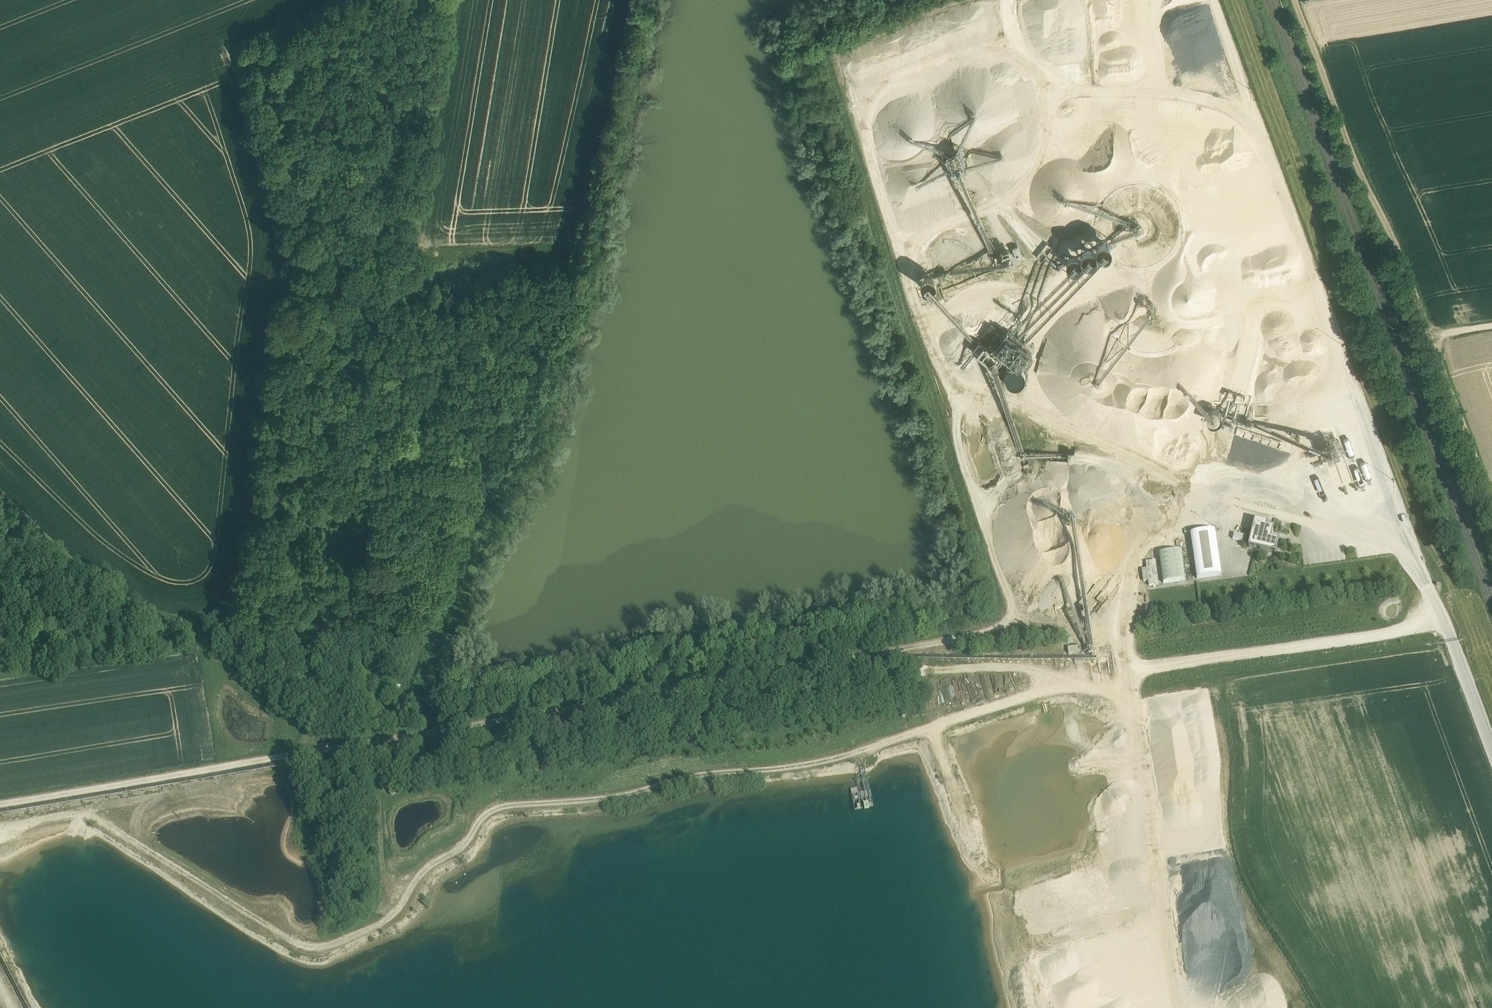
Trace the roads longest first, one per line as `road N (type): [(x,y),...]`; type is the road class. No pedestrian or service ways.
road 1 (track): [(0,806),(342,748),(0,483)]
road 2 (track): [(1295,0),(1491,508)]
road 3 (unclassified): [(1491,754),(1433,594)]
road 4 (track): [(1251,0),(1298,149)]

